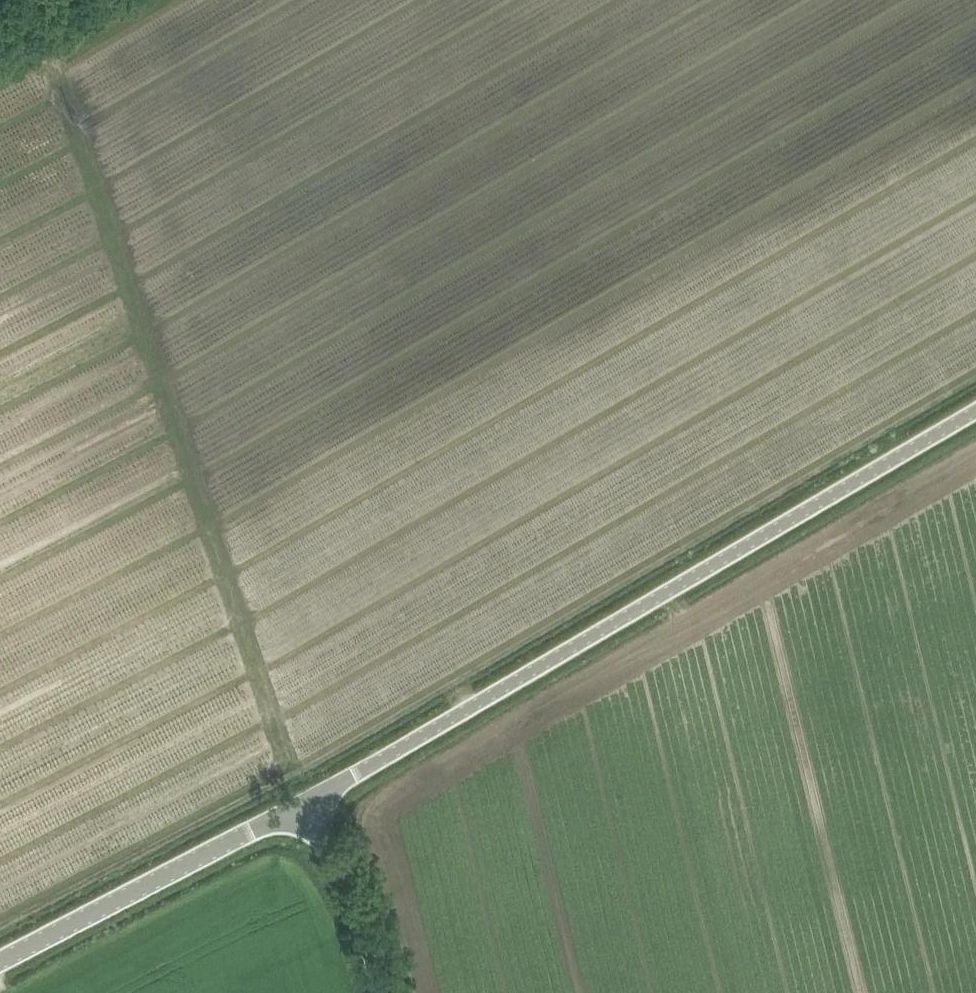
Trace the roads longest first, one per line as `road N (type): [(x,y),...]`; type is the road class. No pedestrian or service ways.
road 1 (unclassified): [(306,803),(975,410)]
road 2 (unclassified): [(0,962),(306,803)]
road 3 (unclassified): [(385,992),(353,894),(306,803)]

